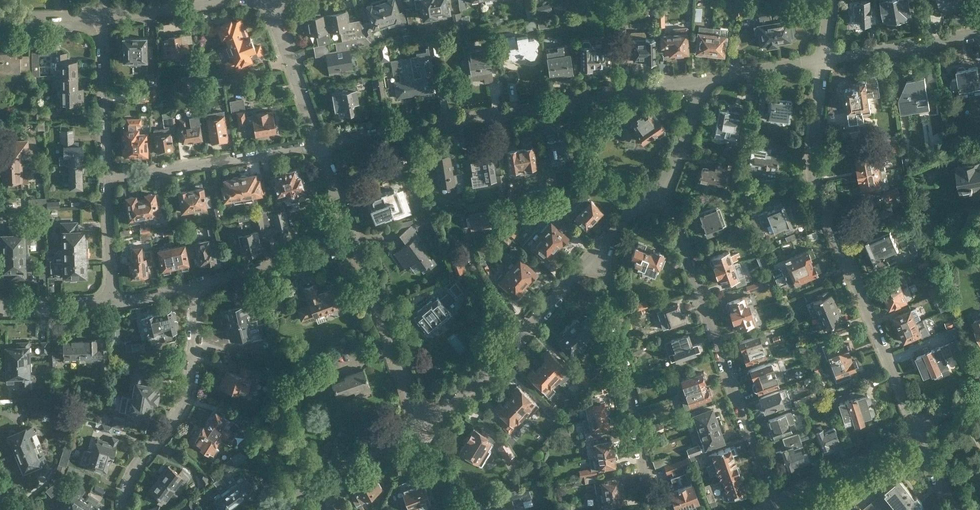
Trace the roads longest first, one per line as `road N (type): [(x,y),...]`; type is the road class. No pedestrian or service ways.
road 1 (residential): [(916,427),(806,161),(824,57)]
road 2 (residential): [(697,81),(319,144)]
road 3 (residential): [(774,502),(660,184)]
road 4 (residential): [(653,509),(602,273),(593,259)]
road 5 (residential): [(120,509),(128,477),(183,404),(197,286)]
road 6 (residential): [(419,424),(459,399),(593,259)]
road 7 (residential): [(319,144),(108,177)]
road 8 (residential): [(419,424),(352,244)]
road 9 (residential): [(267,509),(419,424)]
road 10 (residential): [(352,244),(197,286)]
road 11 (residential): [(774,502),(916,427)]
road 12 (residential): [(108,177),(100,17)]
road 13 (residential): [(979,34),(824,57)]
road 14 (secondary): [(100,17),(252,0)]
road 15 (residential): [(319,144),(268,0)]
road 16 (residential): [(824,57),(697,81)]
road 17 (residential): [(110,300),(108,177)]

